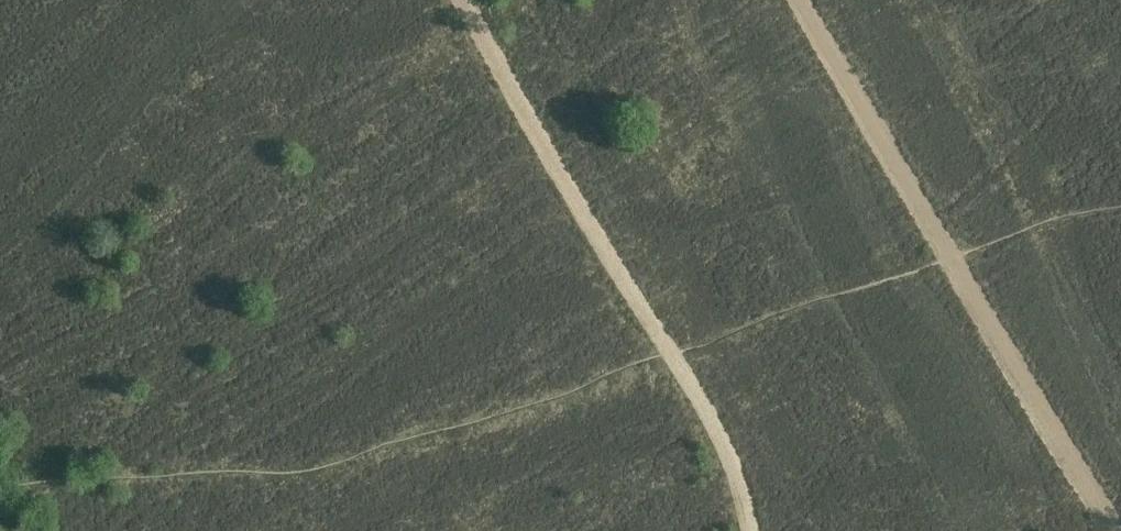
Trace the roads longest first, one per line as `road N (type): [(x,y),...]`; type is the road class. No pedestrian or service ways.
road 1 (track): [(462,0),(719,438),(744,530)]
road 2 (track): [(952,259),(1115,530)]
road 3 (track): [(797,0),(952,259)]

